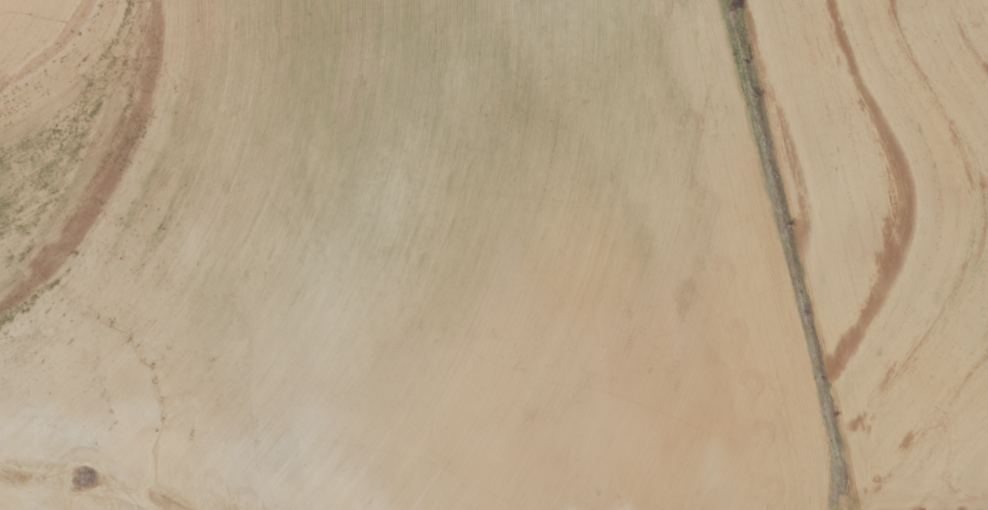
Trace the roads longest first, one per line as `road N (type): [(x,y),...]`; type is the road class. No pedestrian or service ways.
road 1 (residential): [(827,509),(707,0)]

